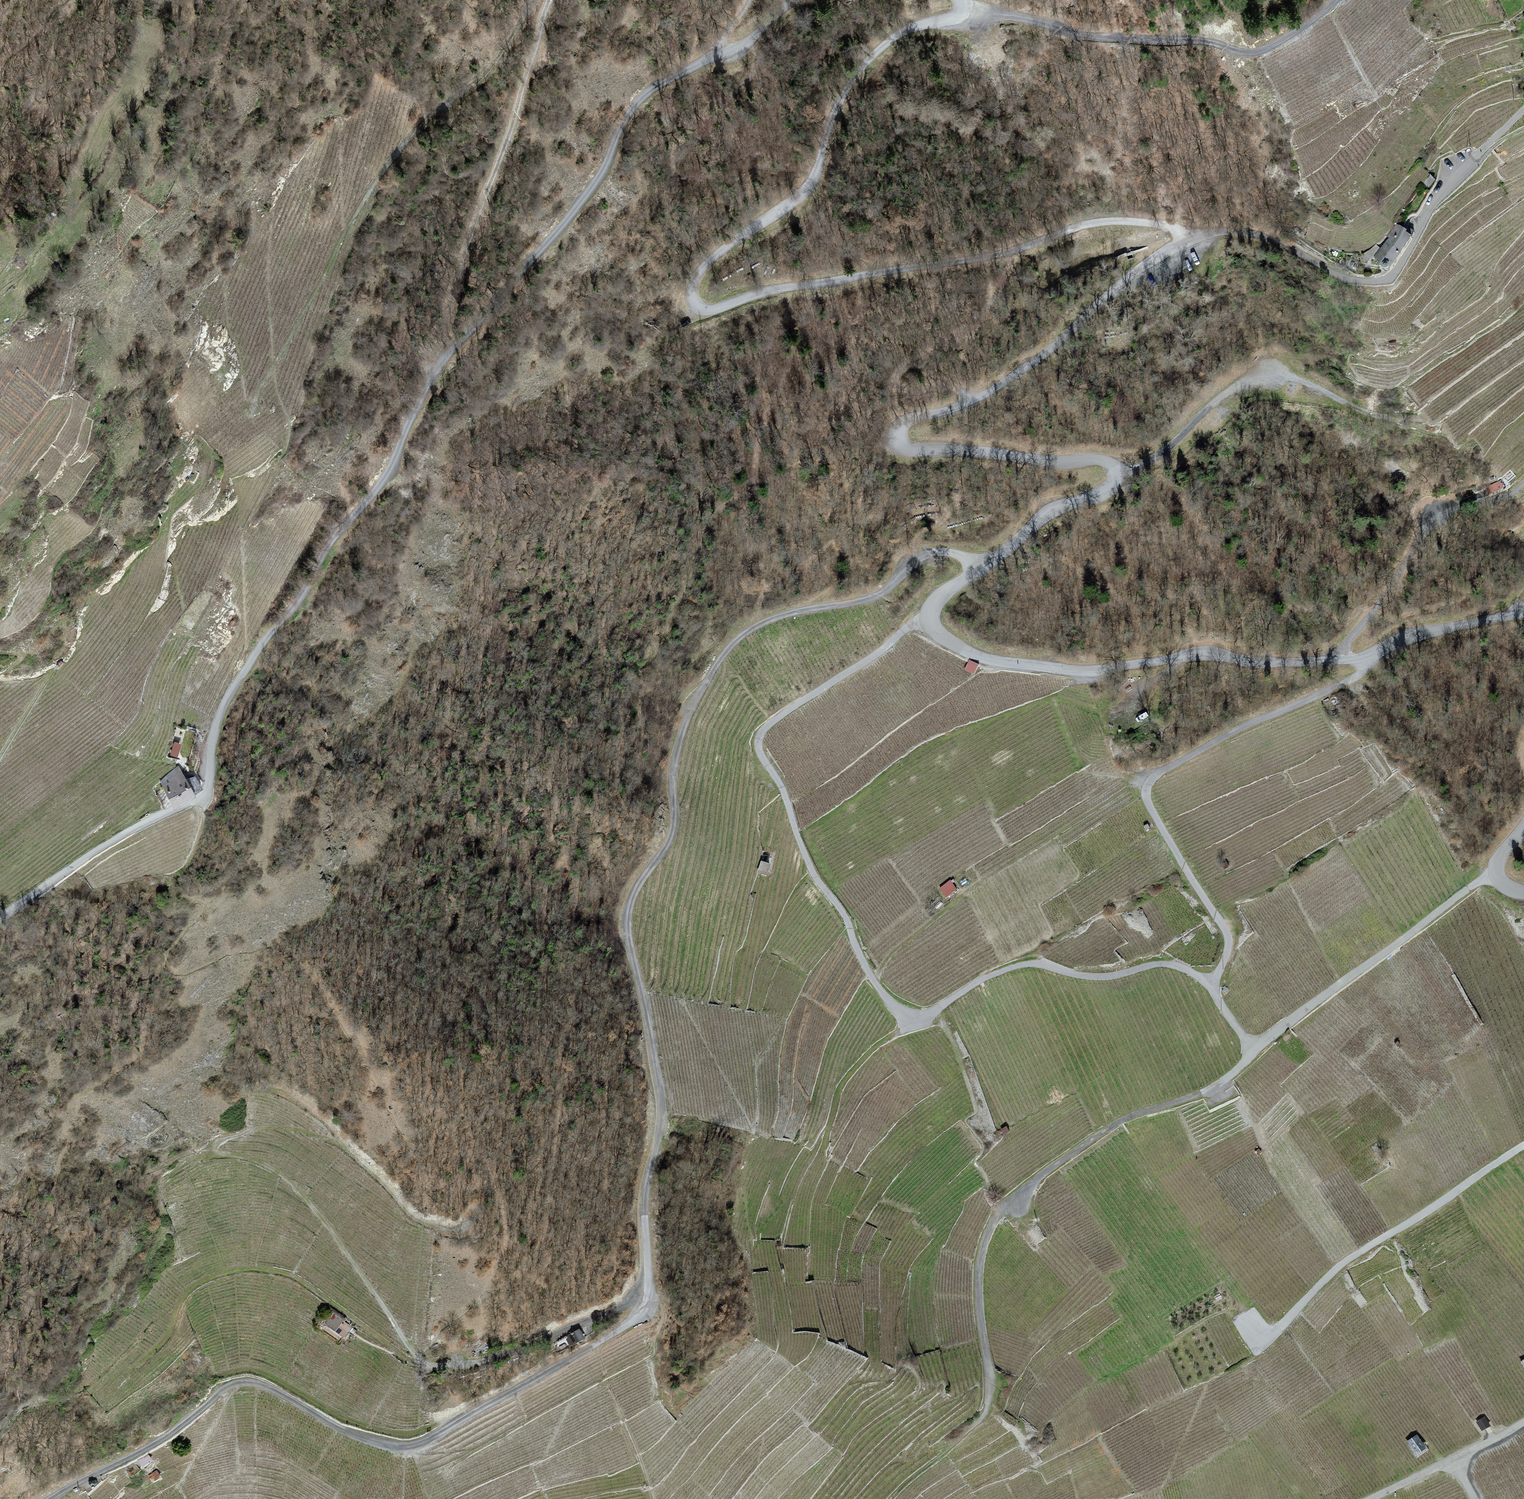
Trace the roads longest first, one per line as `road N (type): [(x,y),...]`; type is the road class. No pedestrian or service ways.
road 1 (unclassified): [(792,0),(743,47),(646,94),(583,201),(442,362),(388,472),(332,539),(228,696),(203,796),(104,846),(0,919)]
road 2 (unclassified): [(1182,242),(1165,225),(1098,223),(1003,253),(782,288),(714,310),(696,306),(693,288),(709,262),(810,184),(838,105),(868,59),(906,30),(959,17),(960,0)]
road 3 (unclassified): [(931,618),(777,719),(758,745),(814,875),(845,916),(884,996),(906,1013),(927,1013),(978,981),(1029,964),(1104,977),(1168,964),(1210,987)]
road 4 (unclassified): [(977,568),(1053,510),(1106,493),(1112,466),(908,451),(896,443),(896,430),(1021,372),(1126,279),(1182,242)]
road 5 (track): [(754,626),(693,707),(673,772),(671,836),(628,918),(662,1119),(645,1192),(649,1287)]
road 6 (track): [(649,1287),(642,1313),(622,1332),(418,1446),(356,1437),(275,1392),(243,1385),(57,1498)]
road 7 (track): [(530,0),(486,70),(430,110),(379,173),(248,406)]
road 8 (unclassified): [(1361,658),(1261,663),(1196,656),(1079,671),(974,655),(941,637),(931,618)]
road 9 (track): [(963,9),(1091,38),(1198,42),(1250,55),(1338,0)]
road 10 (track): [(433,377),(458,263),(550,0)]
road 11 (track): [(420,1362),(287,1273),(244,1268),(210,1277),(184,1295),(164,1341),(123,1376)]
road 12 (unclassified): [(1182,242),(1257,234),(1345,278),(1377,281),(1395,272),(1435,202),(1473,160)]
road 13 (track): [(1114,474),(1170,448),(1211,406),(1265,374),(1292,377),(1387,419),(1423,422)]
road 14 (track): [(875,983),(888,956),(968,889),(1147,785)]
road 15 (unclassified): [(1523,1146),(1359,1254),(1265,1345)]
road 16 (unclassified): [(1497,876),(1465,891),(1253,1053)]
road 17 (track): [(1346,660),(1347,647),(1427,526),(1523,481)]
road 18 (unclassified): [(1361,658),(1356,677),(1232,732),(1147,785)]
road 19 (track): [(420,1362),(453,1367),(534,1345),(622,1309),(649,1287)]
road 20 (track): [(1203,1092),(1123,1121),(1056,1164),(999,1215)]
road 21 (unclassified): [(1210,987),(1228,937),(1151,810),(1147,785)]
road 22 (track): [(999,1215),(979,1281),(987,1410)]
road 23 (track): [(918,557),(873,600),(754,626)]
road 24 (unclassified): [(1523,613),(1416,635),(1361,658)]

